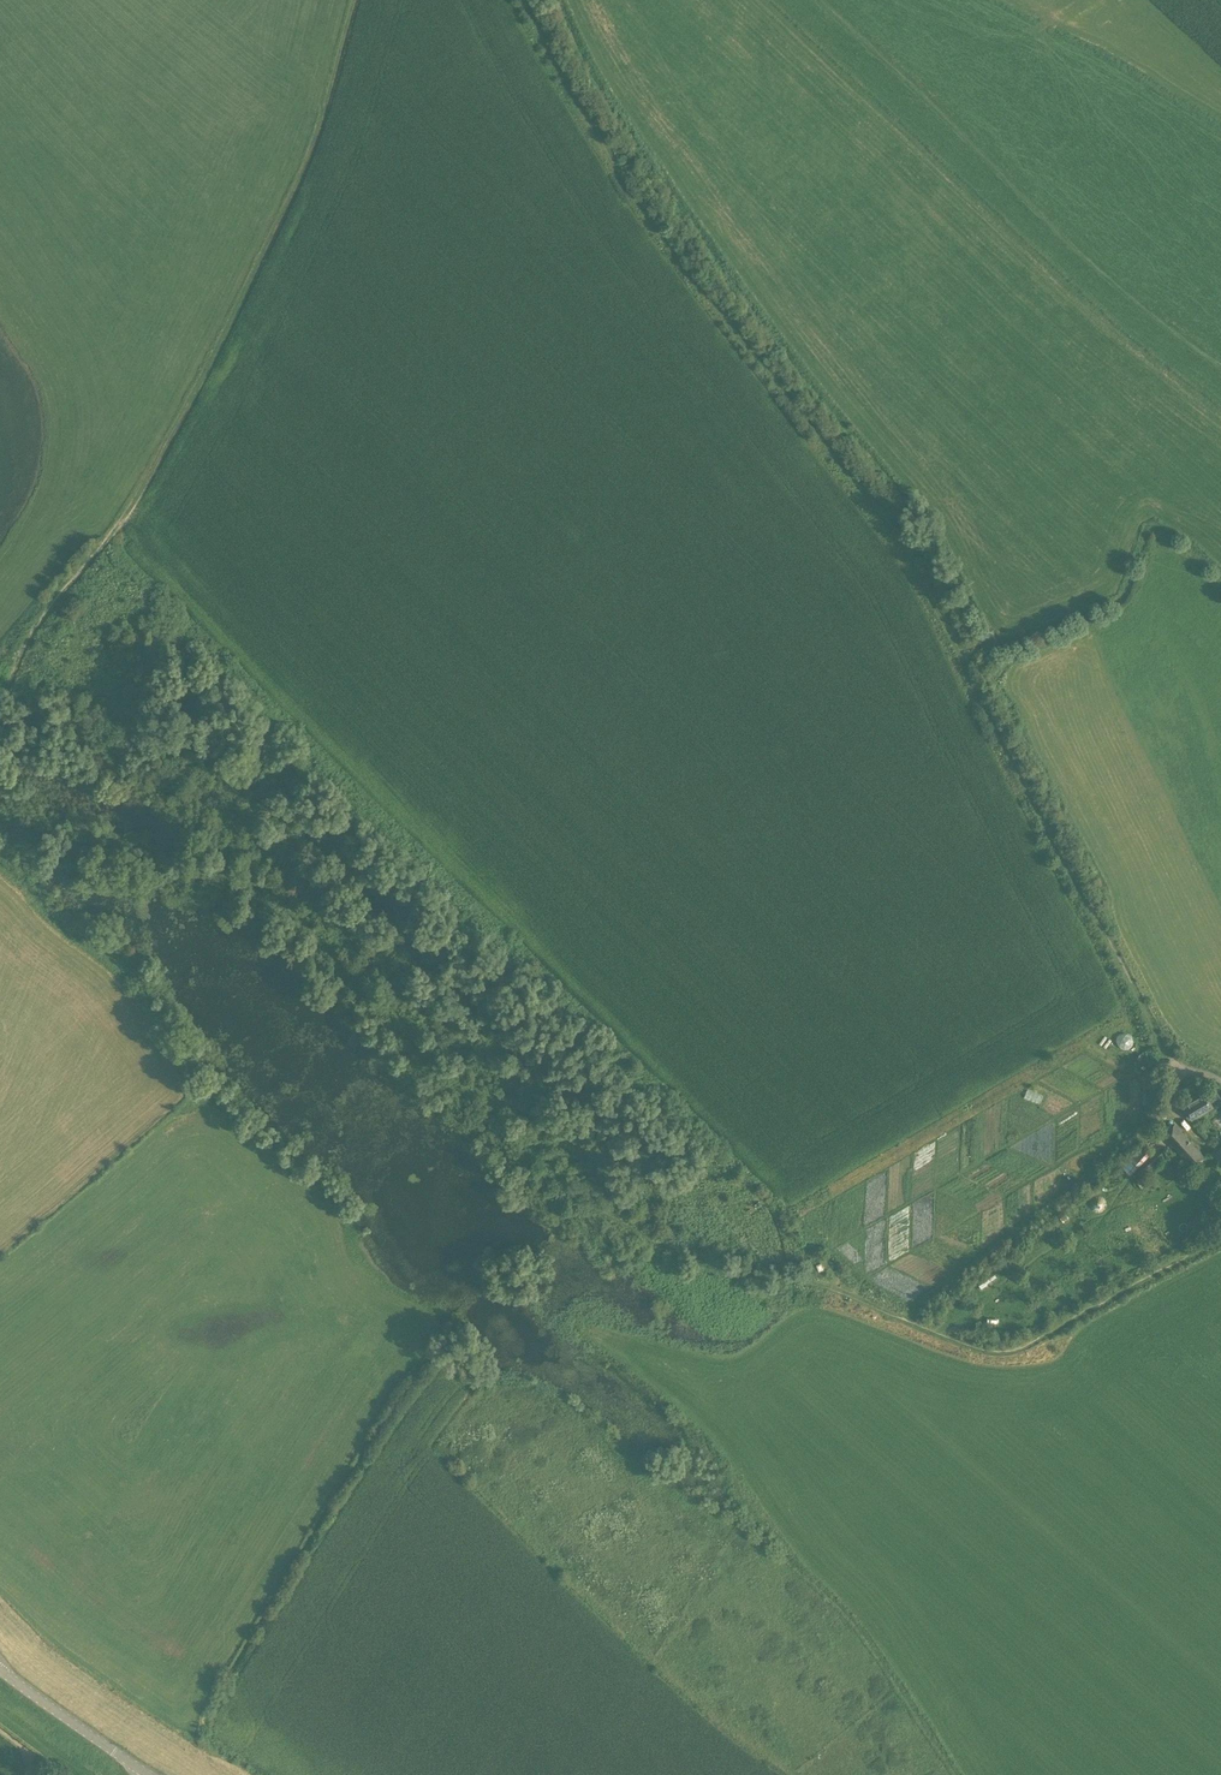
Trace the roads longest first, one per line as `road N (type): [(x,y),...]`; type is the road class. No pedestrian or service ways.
road 1 (track): [(527,0),(576,99),(723,311),(912,557),(1179,1074)]
road 2 (track): [(0,730),(21,657),(48,610),(118,526),(228,321),(306,157),(352,0)]
road 3 (track): [(824,1283),(982,1351),(1012,1352),(1220,1238)]
road 4 (tertiary): [(131,1764),(0,1669)]

